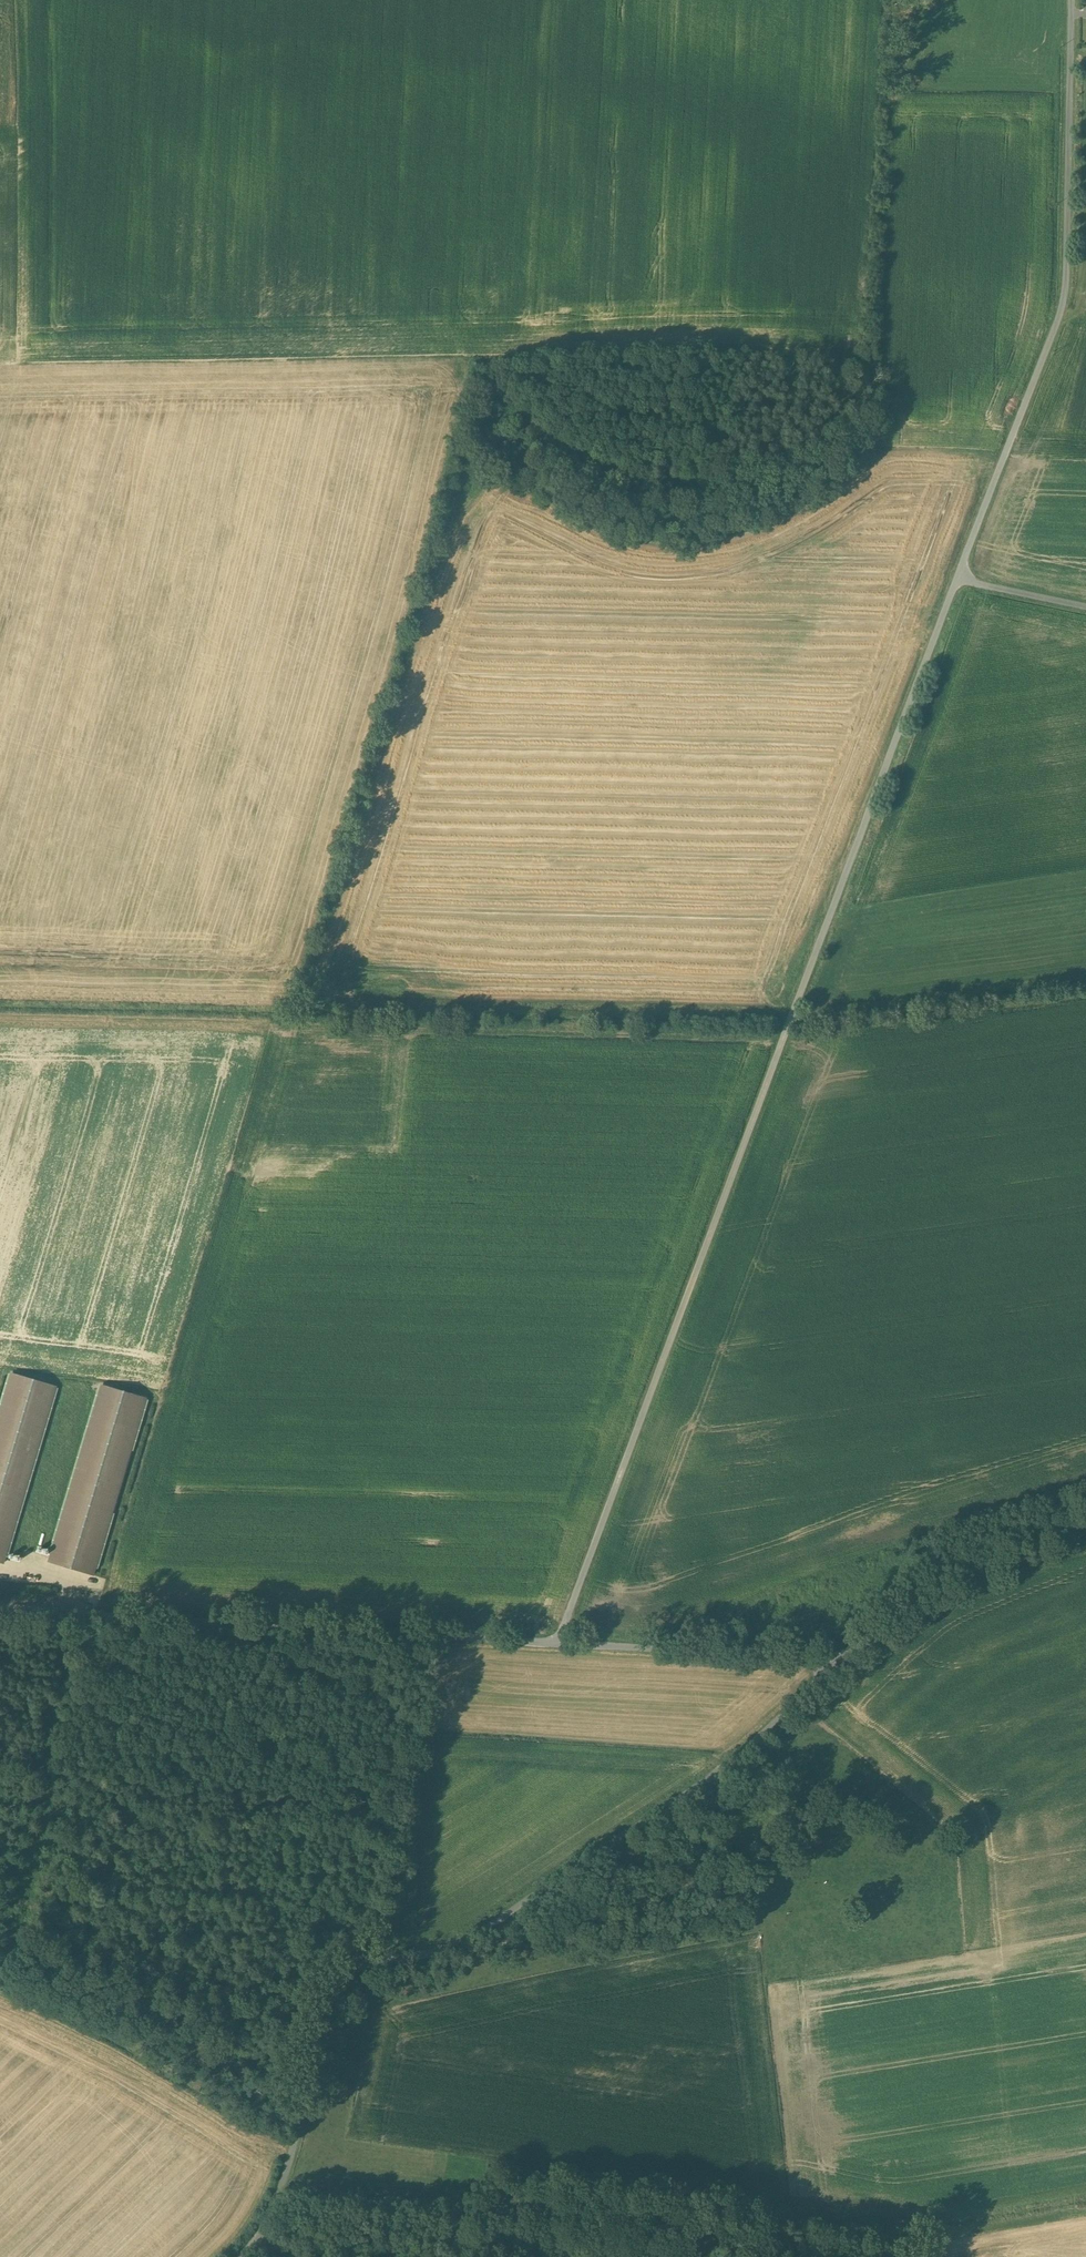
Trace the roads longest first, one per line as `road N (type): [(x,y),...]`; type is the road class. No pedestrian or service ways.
road 1 (unclassified): [(959,576),(566,1621),(565,1644)]
road 2 (unclassified): [(246,2256),(279,2196),(325,1999),(347,1973),(381,1957),(436,1952),(474,1931),(709,1775),(838,1662)]
road 3 (unclassified): [(1072,0),(1063,298),(959,576)]
road 4 (unclassified): [(565,1644),(0,1609)]
road 5 (track): [(291,2155),(250,2144),(0,2006)]
road 6 (unclassified): [(838,1662),(936,1581),(1085,1521)]
road 7 (unclassified): [(838,1662),(565,1644)]
road 8 (unclassified): [(959,576),(1085,608)]

